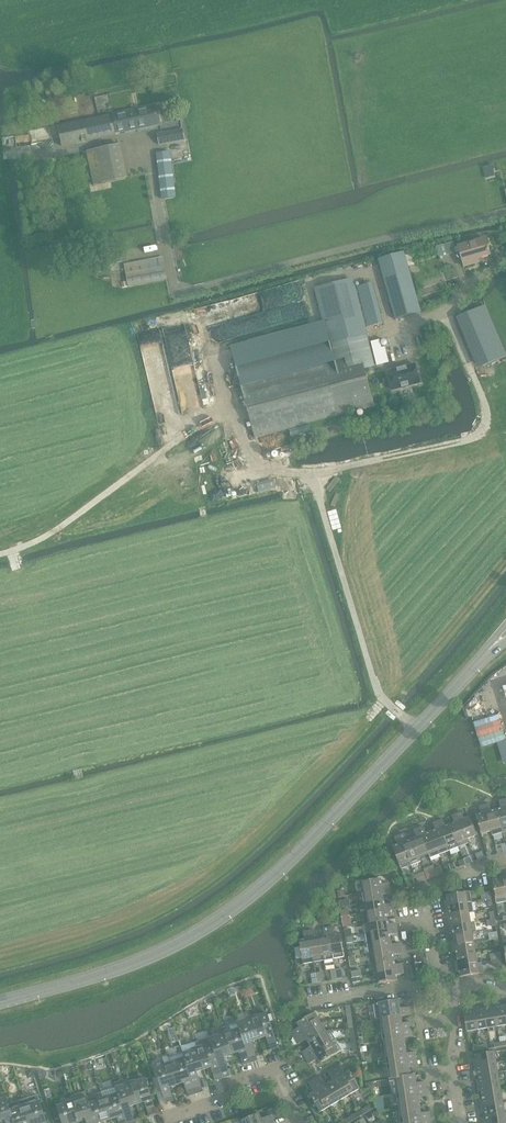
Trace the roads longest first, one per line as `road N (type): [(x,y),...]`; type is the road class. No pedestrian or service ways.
road 1 (track): [(0,554),(47,536),(230,402),(248,466),(292,473),(479,438),(485,407),(449,309)]
road 2 (secondary): [(0,1002),(132,963),(227,914),(315,835),(488,651)]
road 3 (residential): [(437,984),(421,891),(505,860)]
road 4 (residential): [(168,1122),(228,1100),(237,1081),(277,1069),(298,1122)]
road 5 (residential): [(462,1122),(450,990)]
road 6 (residential): [(313,1001),(437,984)]

